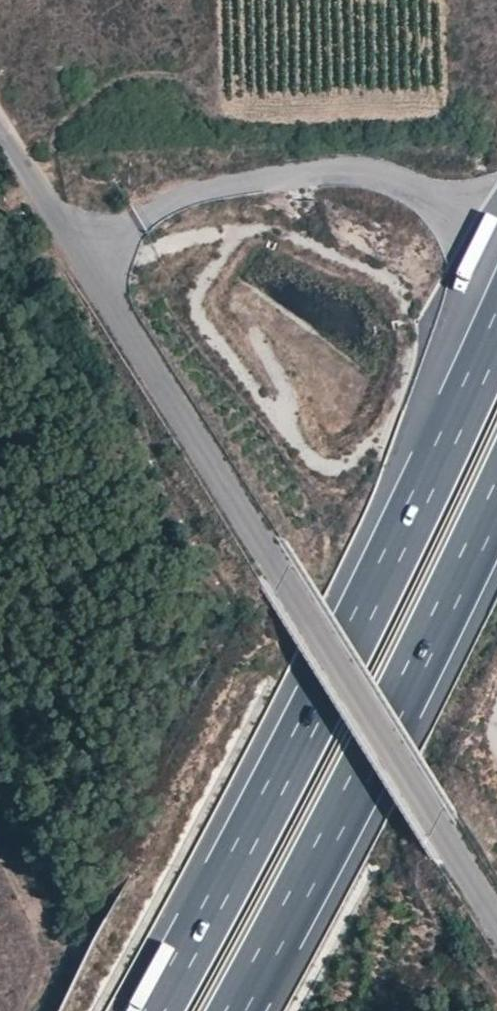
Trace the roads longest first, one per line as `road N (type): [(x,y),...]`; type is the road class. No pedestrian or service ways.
road 1 (unclassified): [(0,137),(496,919)]
road 2 (motorway): [(496,332),(363,613),(155,1010)]
road 3 (motorway): [(235,1010),(496,499)]

